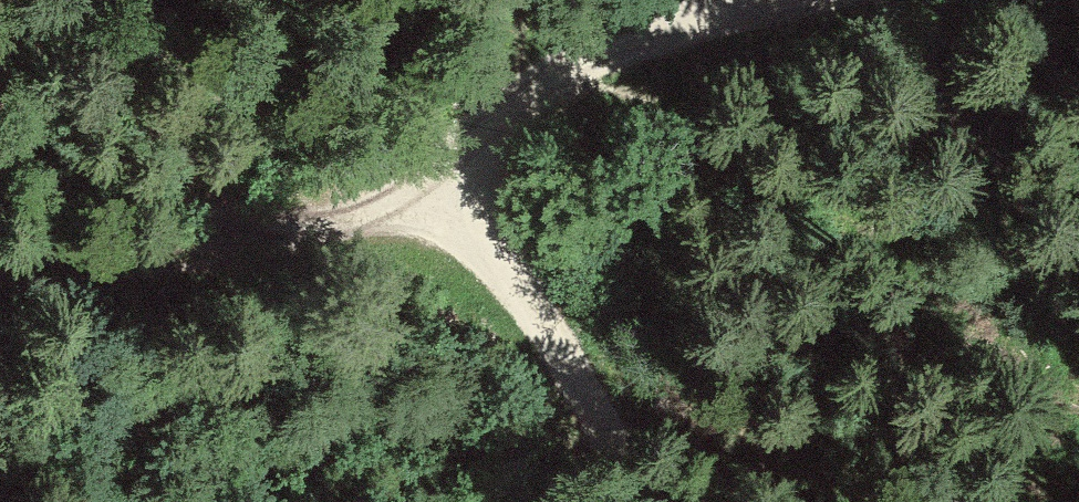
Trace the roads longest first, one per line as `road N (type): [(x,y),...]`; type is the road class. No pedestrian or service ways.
road 1 (track): [(637,501),(463,198),(0,289)]
road 2 (track): [(779,0),(622,34),(555,59),(521,86),(484,142),(463,198)]

